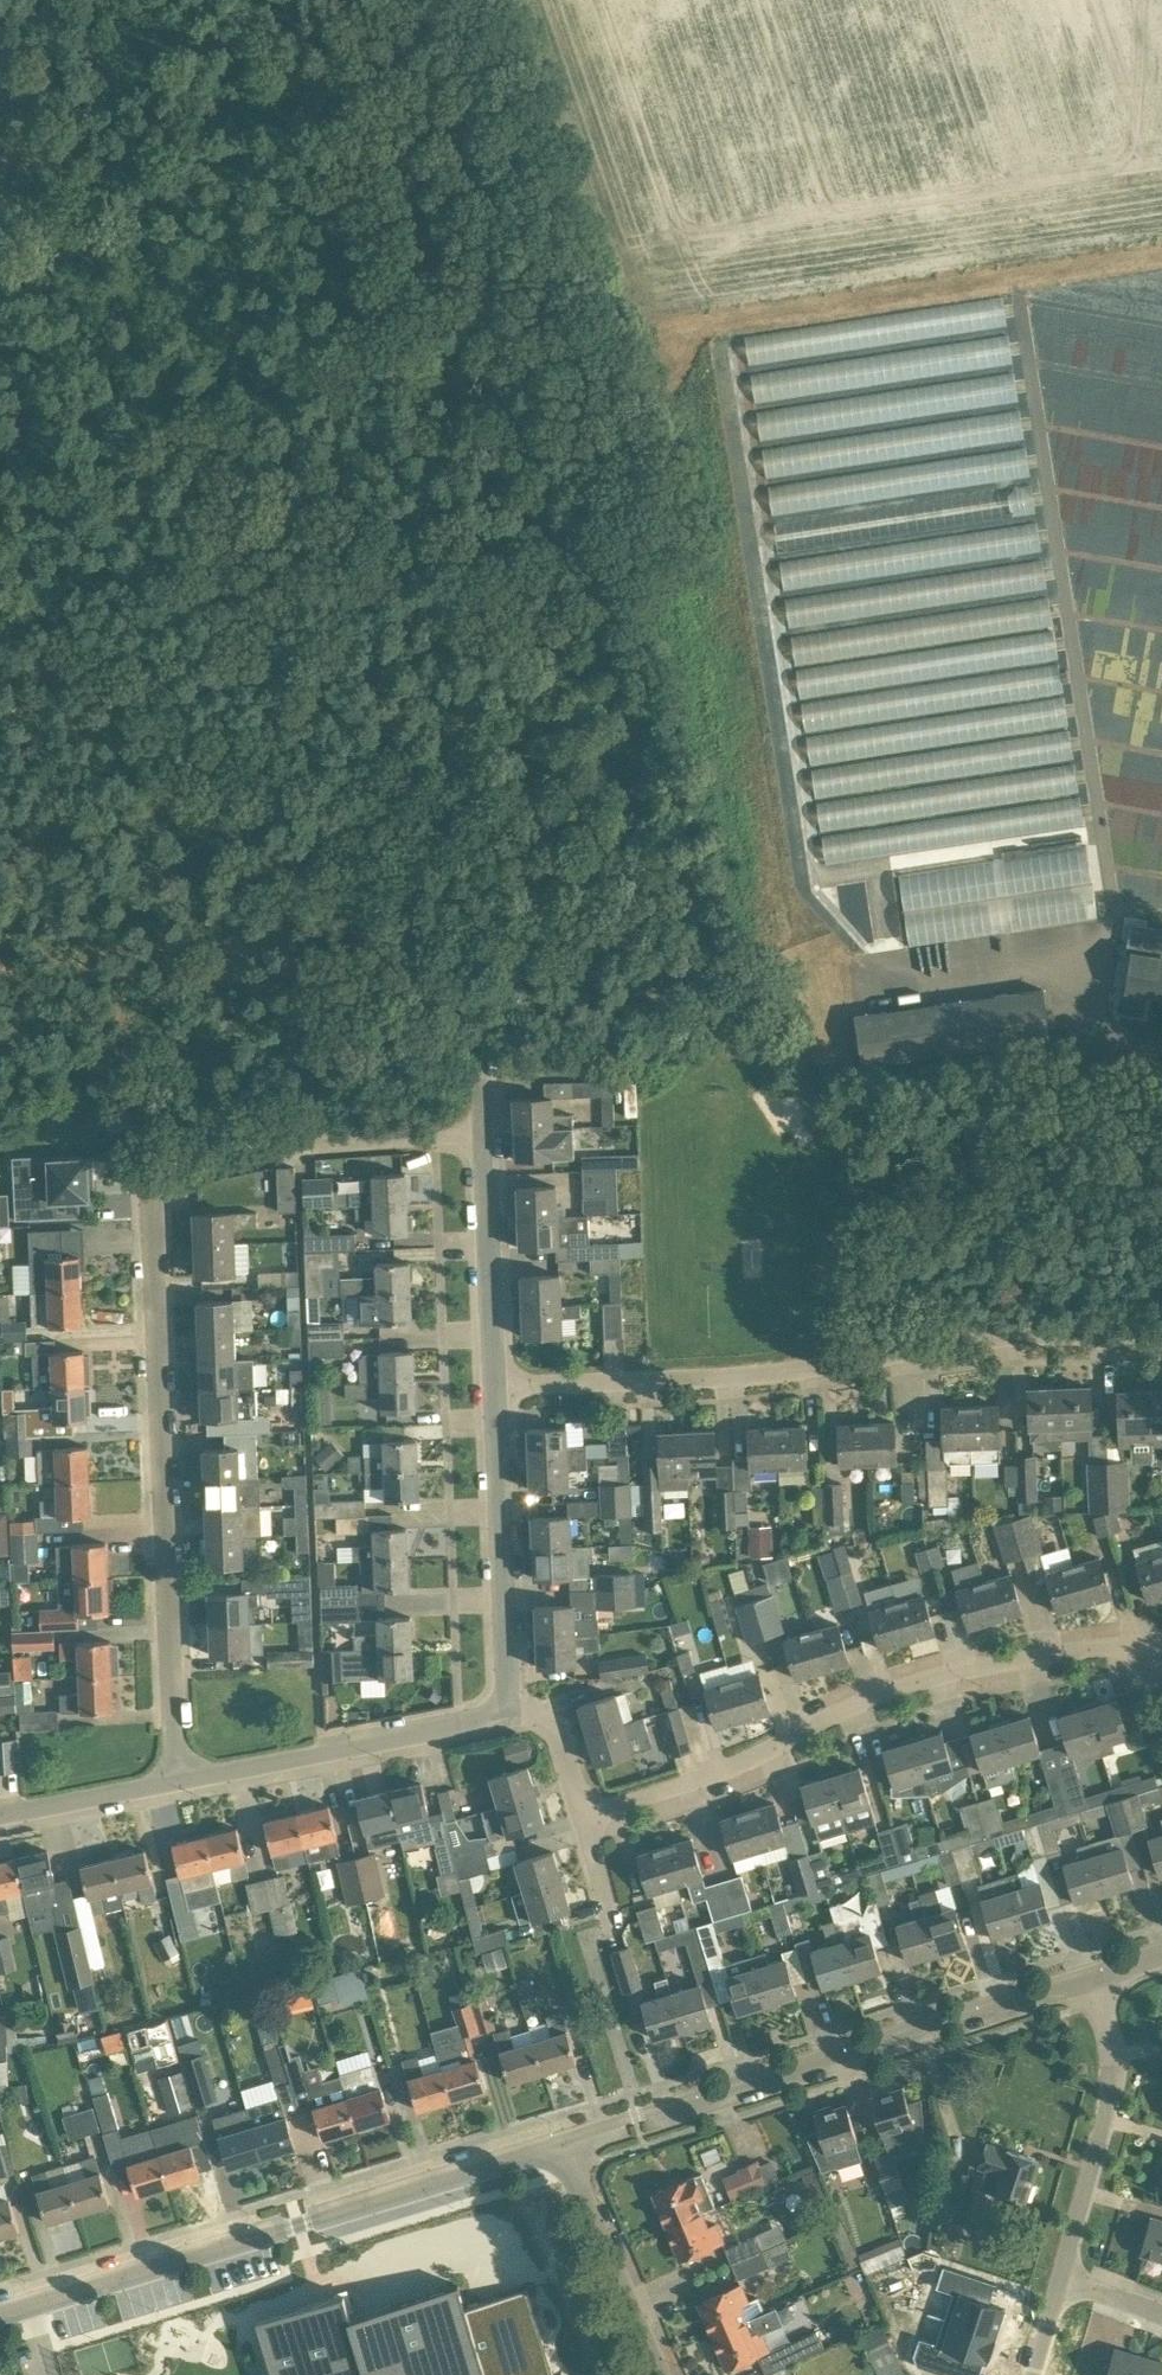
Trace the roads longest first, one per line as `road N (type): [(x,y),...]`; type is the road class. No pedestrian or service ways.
road 1 (residential): [(175,1780),(156,1182),(177,1169),(307,1143),(493,1136)]
road 2 (residential): [(498,1385),(741,1378),(1070,1338),(1161,1341)]
road 3 (residential): [(587,1814),(773,1749),(880,1691),(1089,1649),(1161,1648)]
road 4 (unclassified): [(0,2312),(564,2139)]
road 5 (unclassified): [(564,2139),(1092,1974)]
road 6 (residential): [(175,1780),(513,1711)]
road 7 (residential): [(513,1711),(498,1385)]
road 8 (residential): [(1063,2277),(1108,2104),(1112,2043),(1092,1974)]
road 9 (residential): [(665,2374),(564,2139)]
road 10 (residential): [(498,1385),(493,1136)]
road 11 (residential): [(0,1812),(175,1780)]
road 12 (residential): [(587,1814),(561,1734),(513,1711)]

